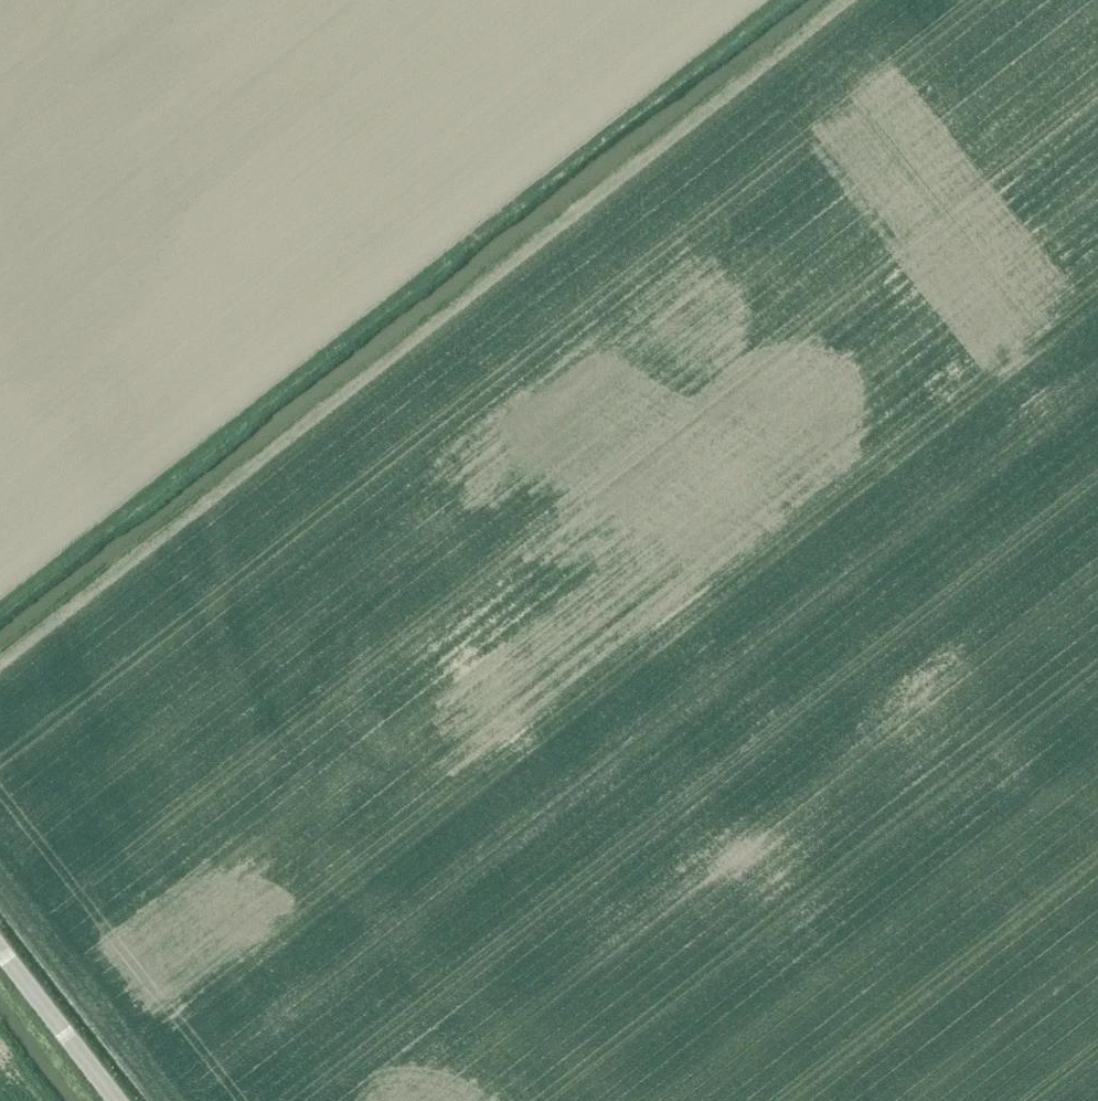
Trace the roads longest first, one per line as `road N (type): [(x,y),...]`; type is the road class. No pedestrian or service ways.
road 1 (unclassified): [(110,1100),(0,959)]

